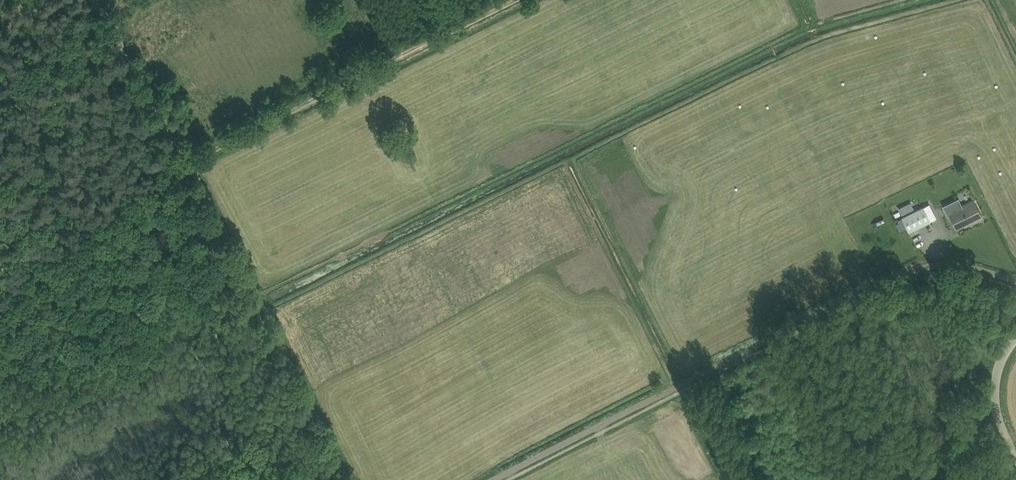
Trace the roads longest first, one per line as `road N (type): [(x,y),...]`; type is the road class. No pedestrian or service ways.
road 1 (track): [(493,479),(924,264)]
road 2 (track): [(192,159),(520,0)]
road 3 (track): [(192,159),(355,479)]
road 4 (track): [(98,0),(192,159)]
road 5 (unclassified): [(1015,458),(995,409),(999,367),(1015,340)]

